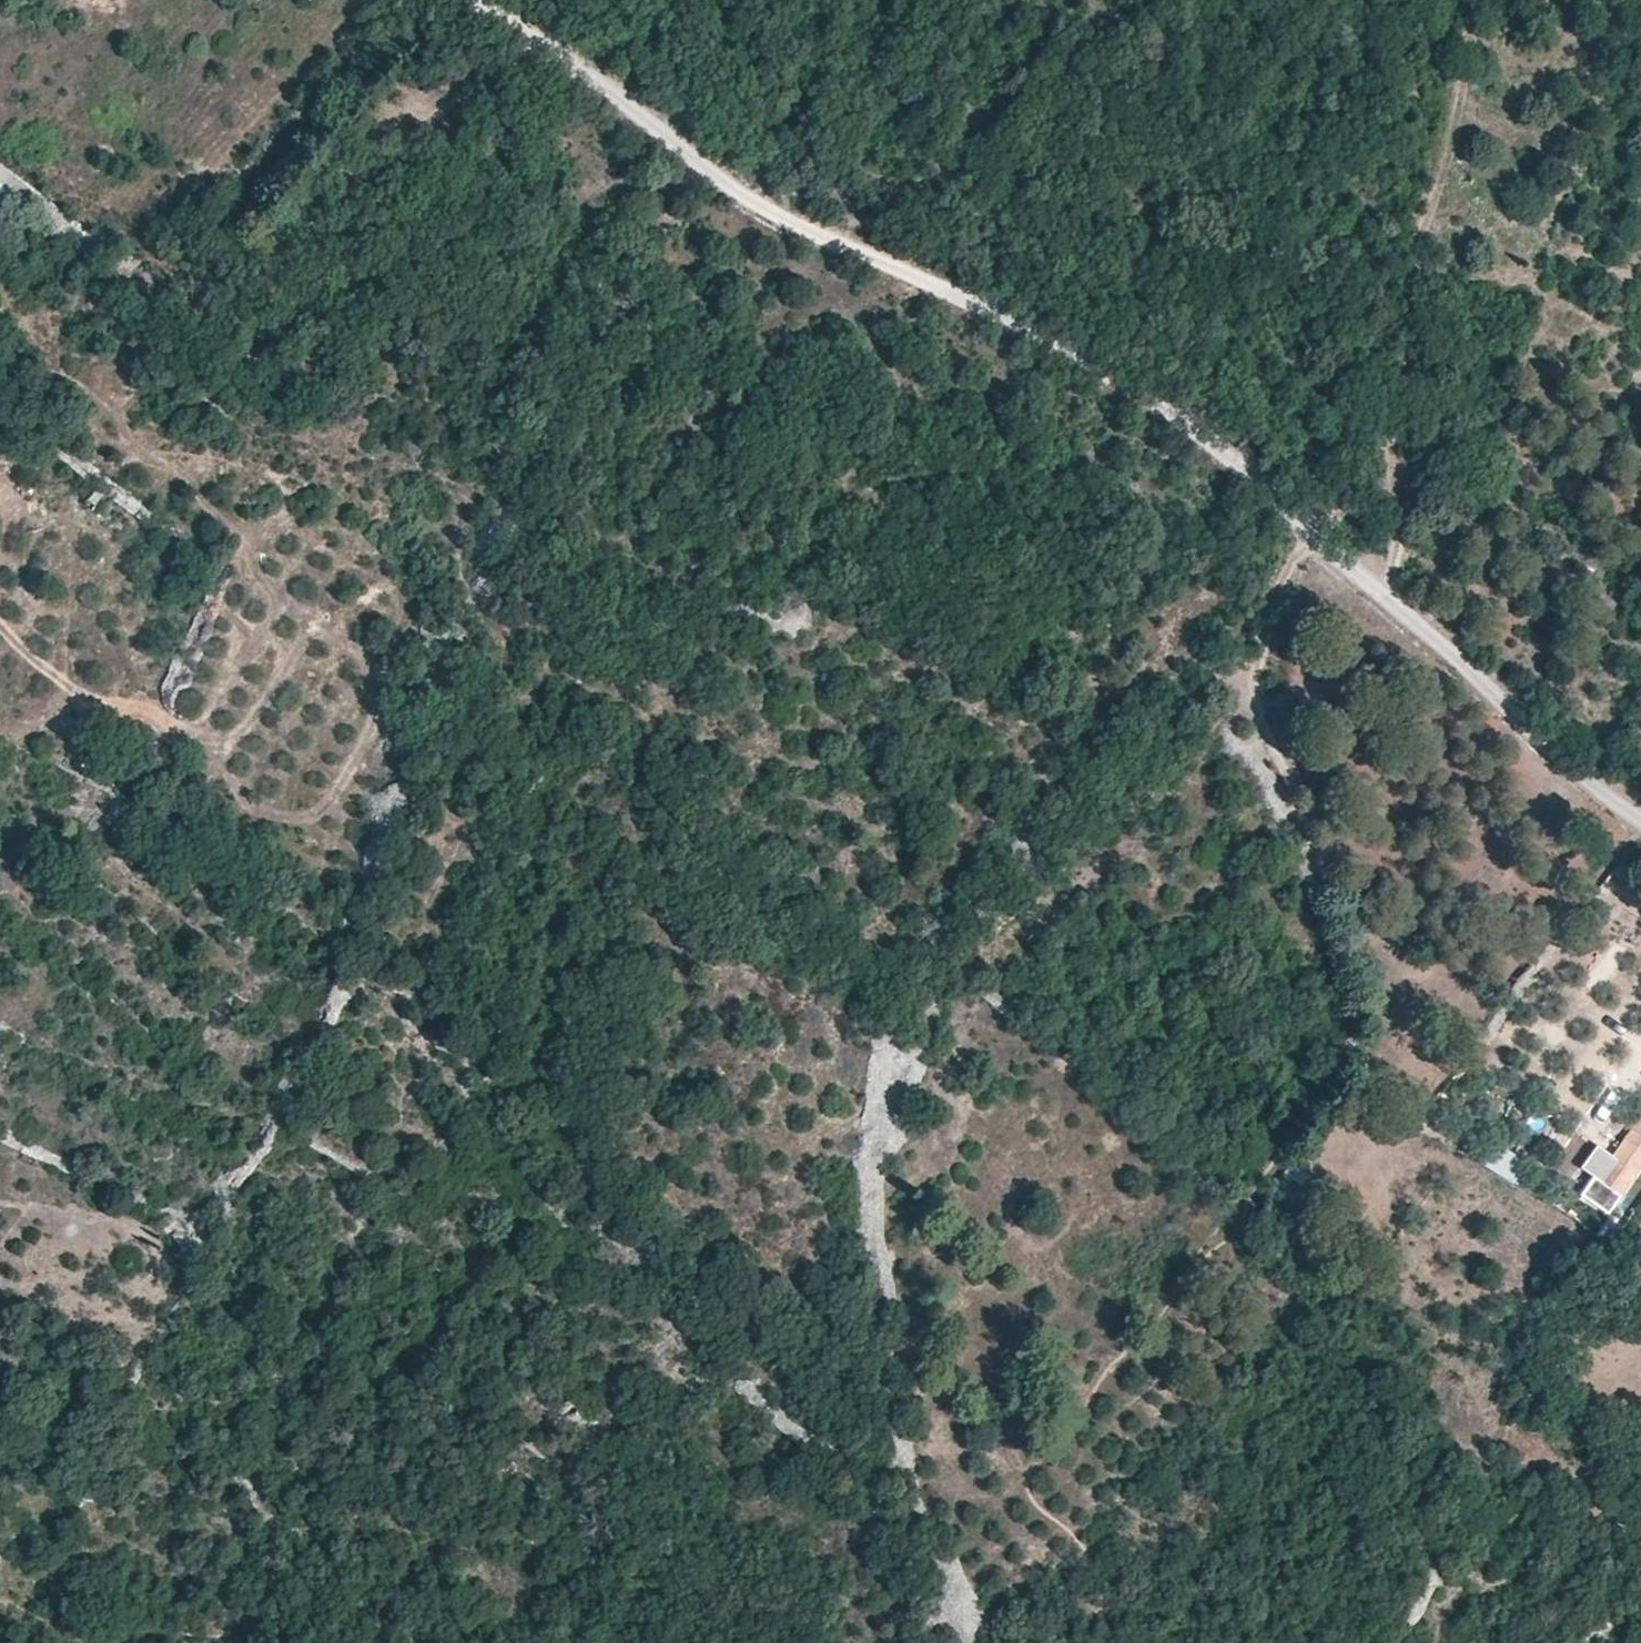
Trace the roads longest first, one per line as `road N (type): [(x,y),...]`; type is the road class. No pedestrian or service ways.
road 1 (track): [(1640,821),(1469,689),(1233,488),(1039,356),(834,262),(722,194),(494,0)]
road 2 (track): [(0,621),(24,656),(79,695),(150,714)]

